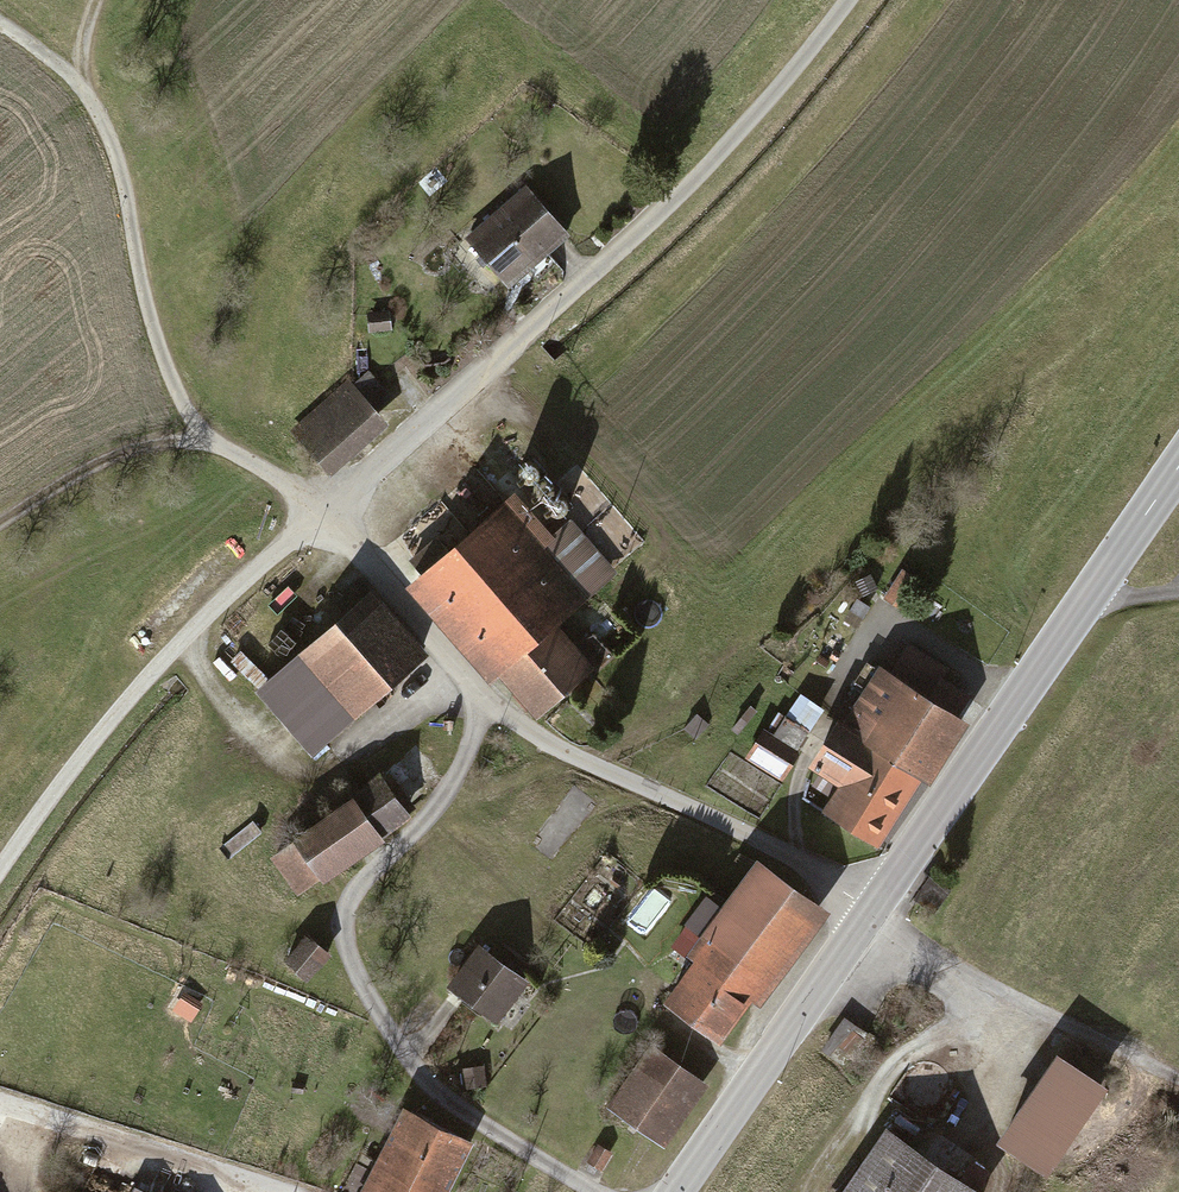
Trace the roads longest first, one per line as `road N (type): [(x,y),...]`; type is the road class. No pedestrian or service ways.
road 1 (track): [(853,0),(756,125),(693,187),(491,373),(321,508),(98,742),(0,875)]
road 2 (residential): [(589,1191),(447,1106),(394,1044),(346,950),(345,916),(452,793),(489,709)]
road 3 (tertiary): [(882,901),(1178,472)]
road 4 (track): [(210,447),(174,393),(141,297),(120,173),(102,123),(73,81),(0,26)]
road 5 (residential): [(882,901),(526,739),(489,709)]
road 6 (track): [(0,529),(59,489),(146,453),(210,447),(321,508)]
road 7 (tertiary): [(680,1191),(882,901)]
road 8 (track): [(0,1105),(272,1191)]
road 9 (residential): [(489,709),(321,508)]
road 10 (track): [(1178,1092),(993,997)]

